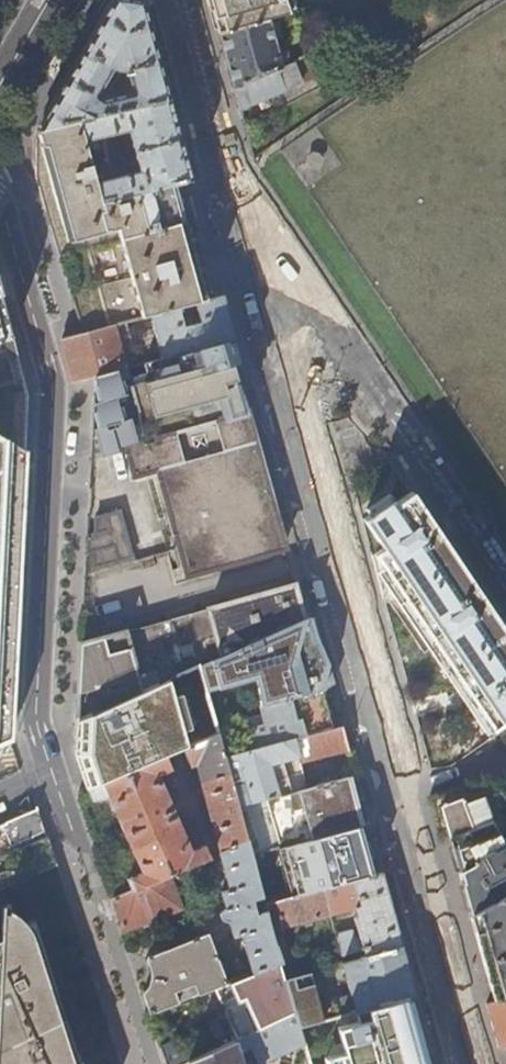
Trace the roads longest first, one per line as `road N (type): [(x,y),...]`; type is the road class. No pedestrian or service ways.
road 1 (residential): [(254,307),(462,1063)]
road 2 (residential): [(0,199),(54,385),(57,439),(38,730),(84,843)]
road 3 (residential): [(254,307),(318,319),(505,594)]
road 4 (residential): [(163,0),(254,307)]

